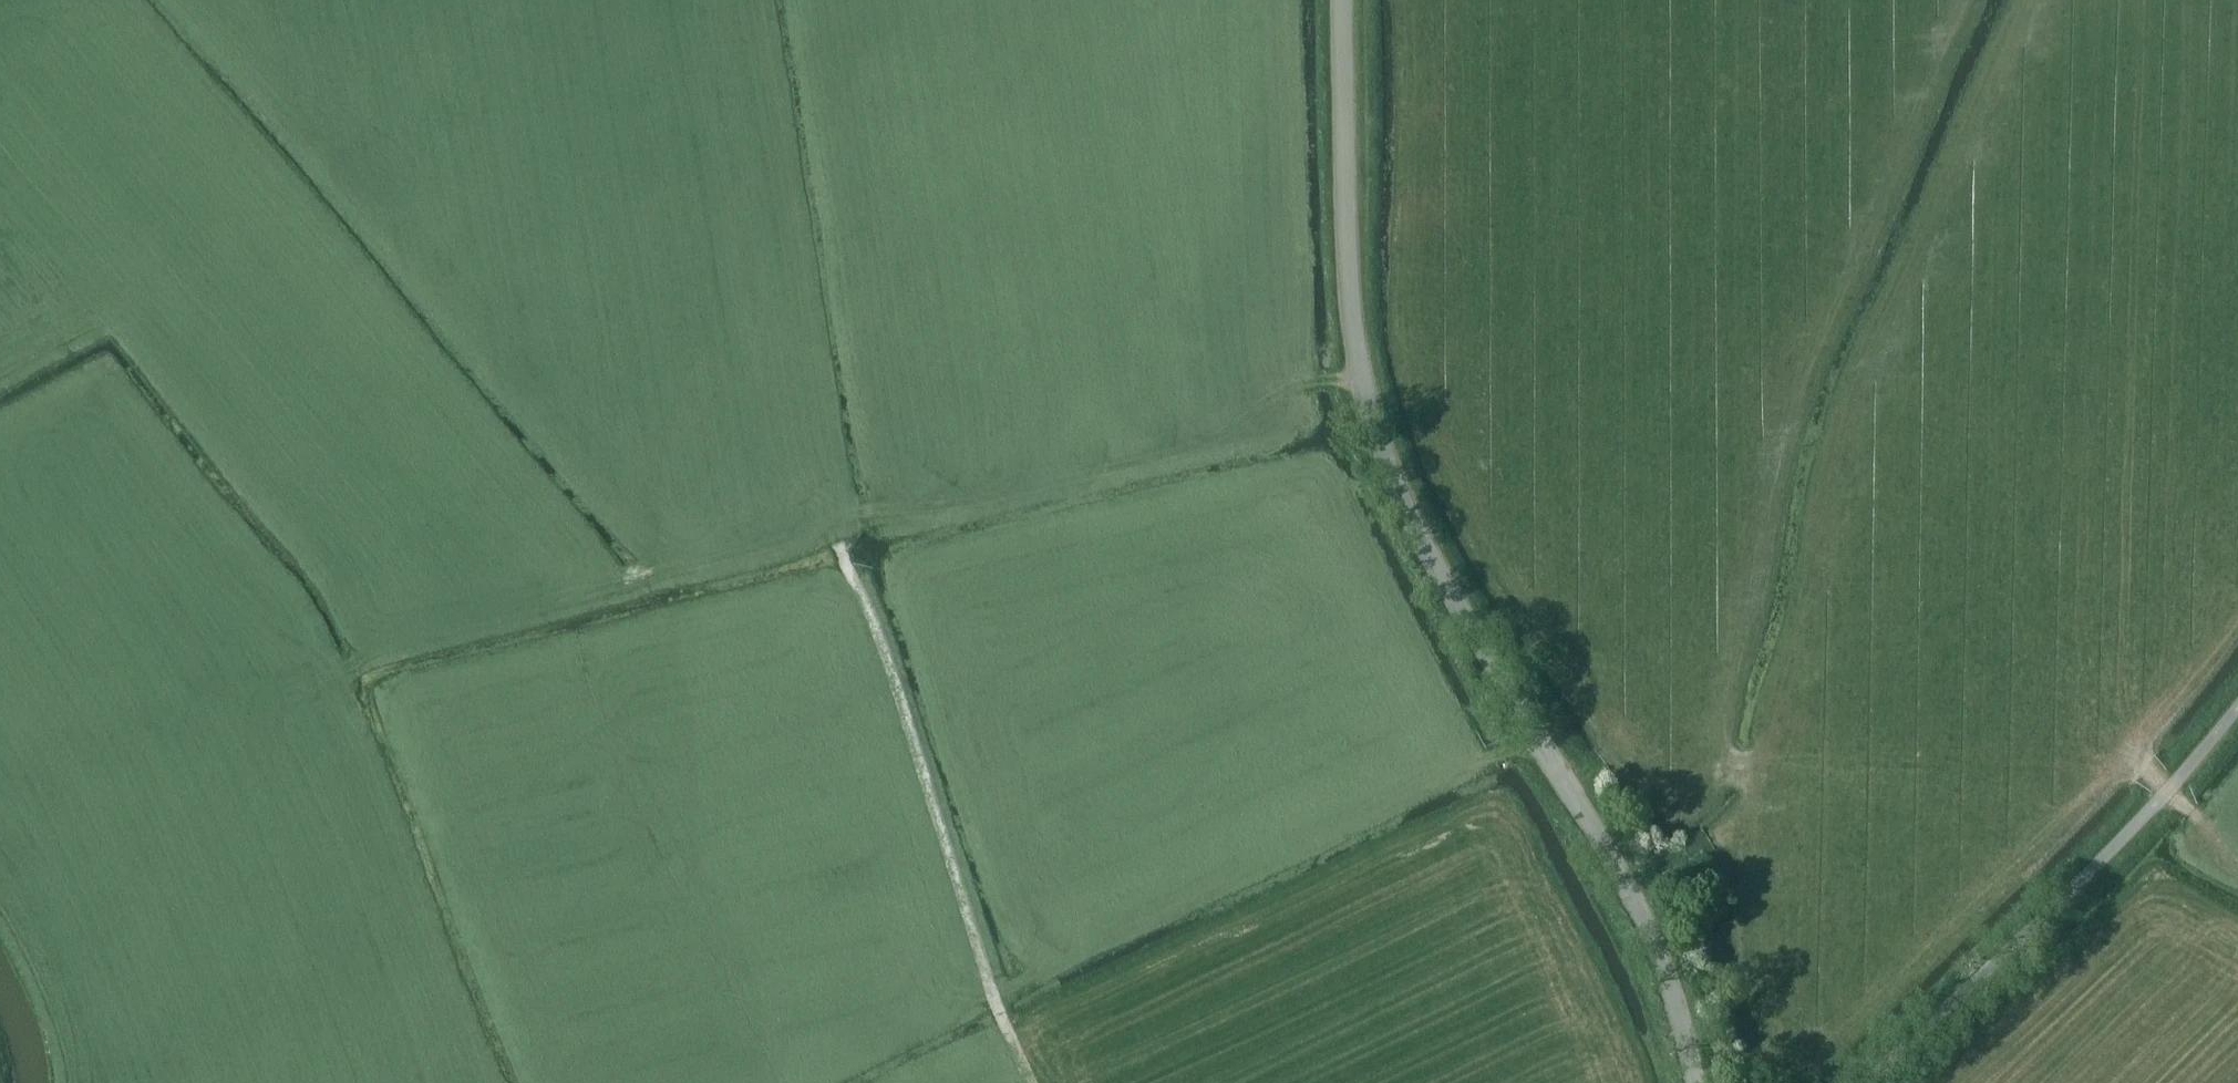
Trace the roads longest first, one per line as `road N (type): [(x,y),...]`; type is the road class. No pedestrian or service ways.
road 1 (tertiary): [(1695,1082),(1661,956),(1418,532),(1382,442),(1360,371),(1345,250),(1341,0)]
road 2 (unclassified): [(1866,1082),(2141,825),(2237,707)]

